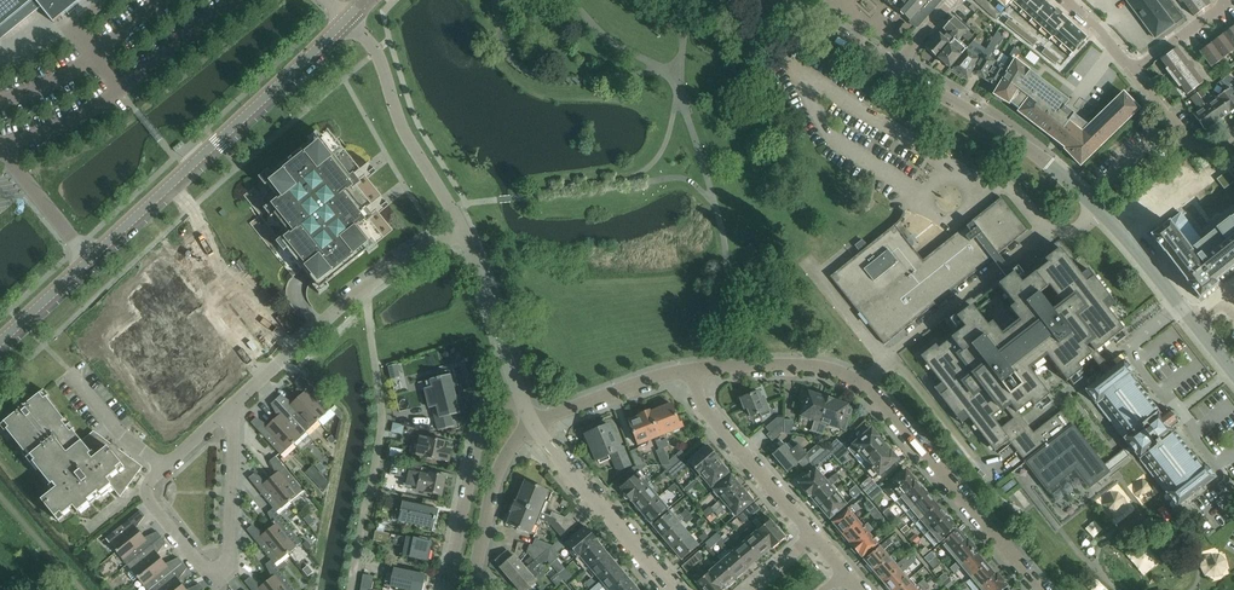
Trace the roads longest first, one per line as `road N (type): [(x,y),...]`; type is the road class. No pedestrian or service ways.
road 1 (residential): [(0,341),(350,18)]
road 2 (residential): [(1233,376),(1100,210),(1022,143),(893,67)]
road 3 (unclassified): [(1040,589),(863,381),(800,365),(694,369)]
road 4 (residential): [(351,589),(381,439),(369,287)]
road 5 (residential): [(464,234),(404,133),(370,43),(350,18)]
road 6 (residential): [(216,584),(147,493),(165,466),(235,404)]
road 7 (residential): [(447,589),(484,412),(521,398)]
road 8 (unclassified): [(672,589),(532,424)]
road 9 (unclassified): [(814,537),(719,426),(694,369)]
road 10 (residential): [(216,584),(228,566),(235,404)]
road 11 (residential): [(235,404),(369,287)]
road 12 (unclassified): [(532,424),(498,477),(471,588)]
road 13 (residential): [(521,398),(464,234)]
road 14 (unclassified): [(694,369),(532,424)]
road 15 (residential): [(893,67),(774,0)]
road 16 (unclassified): [(1132,71),(1223,0)]

